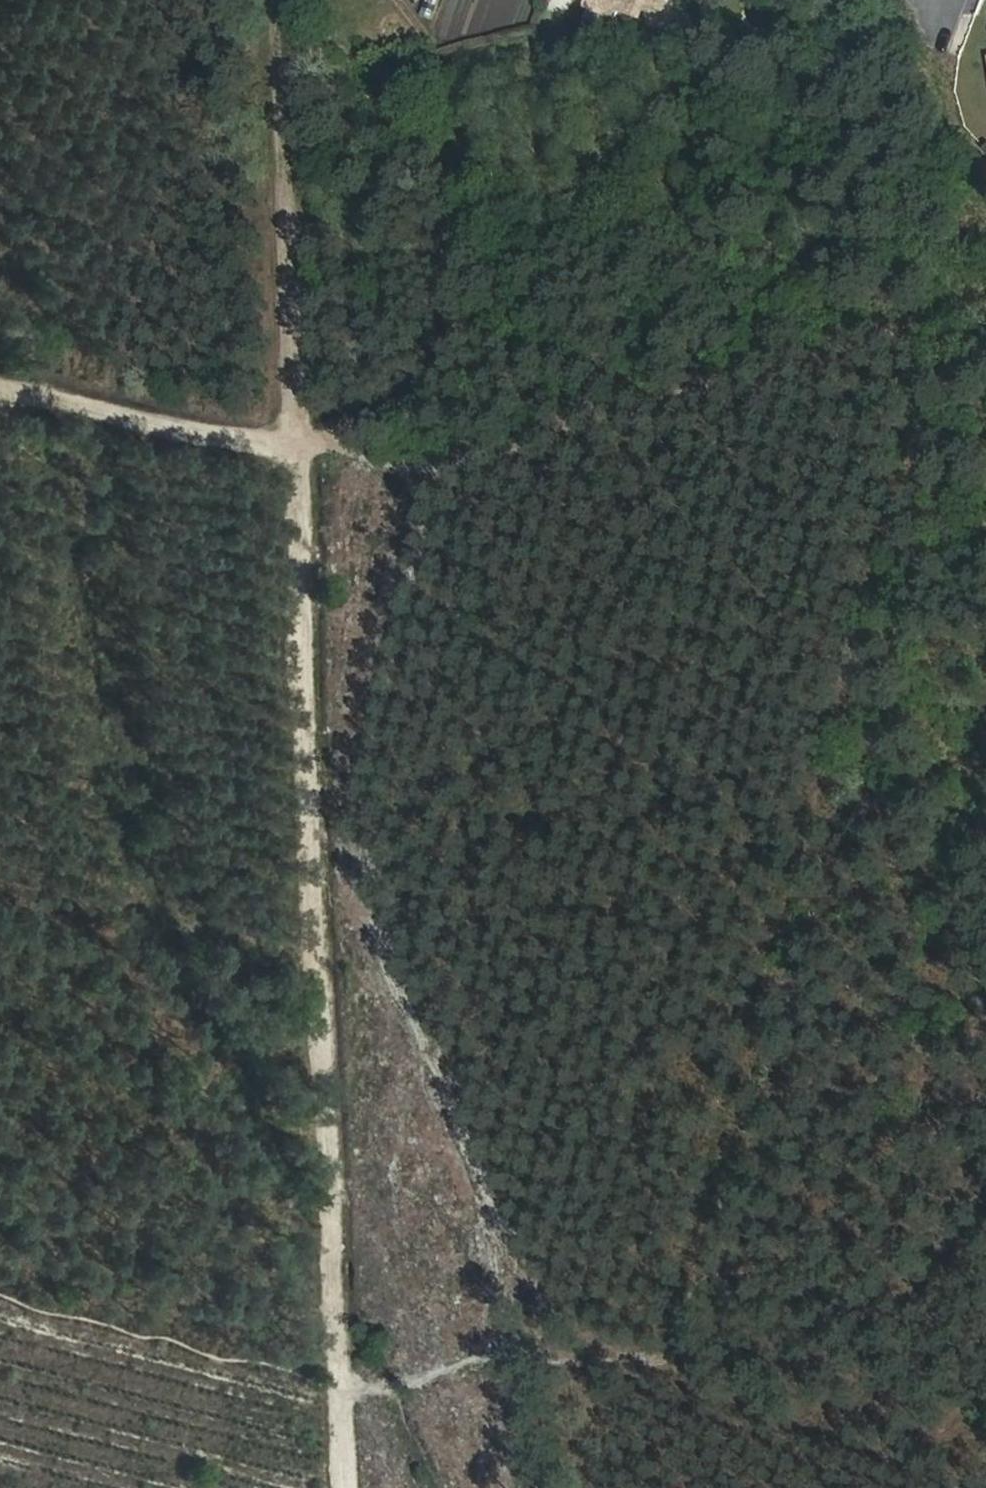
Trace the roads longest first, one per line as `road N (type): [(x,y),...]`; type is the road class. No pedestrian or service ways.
road 1 (track): [(357,1487),(281,0)]
road 2 (track): [(985,311),(599,414),(483,458),(305,457)]
road 3 (track): [(0,387),(305,457)]

